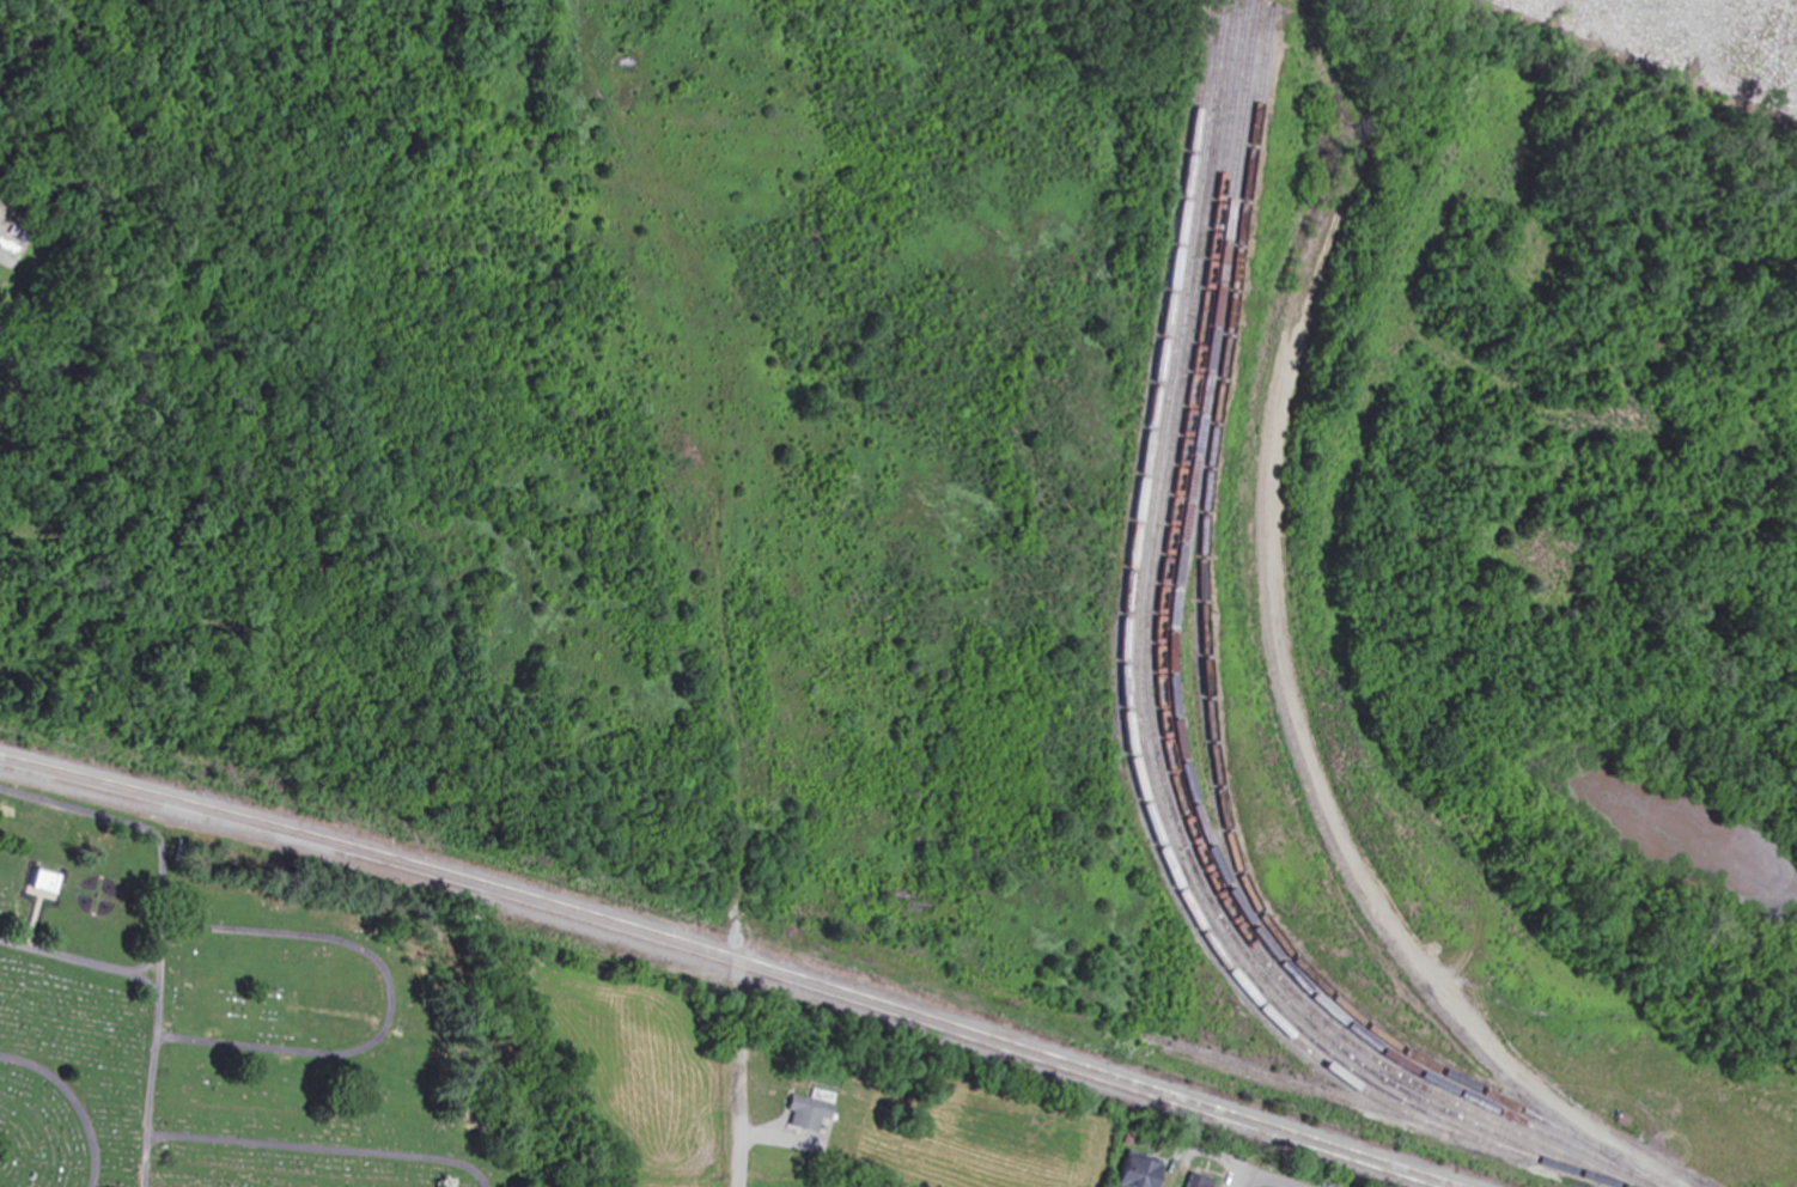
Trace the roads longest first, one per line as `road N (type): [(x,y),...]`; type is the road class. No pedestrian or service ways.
road 1 (residential): [(1086,1124),(1289,1186)]
road 2 (residential): [(739,1186),(735,984)]

